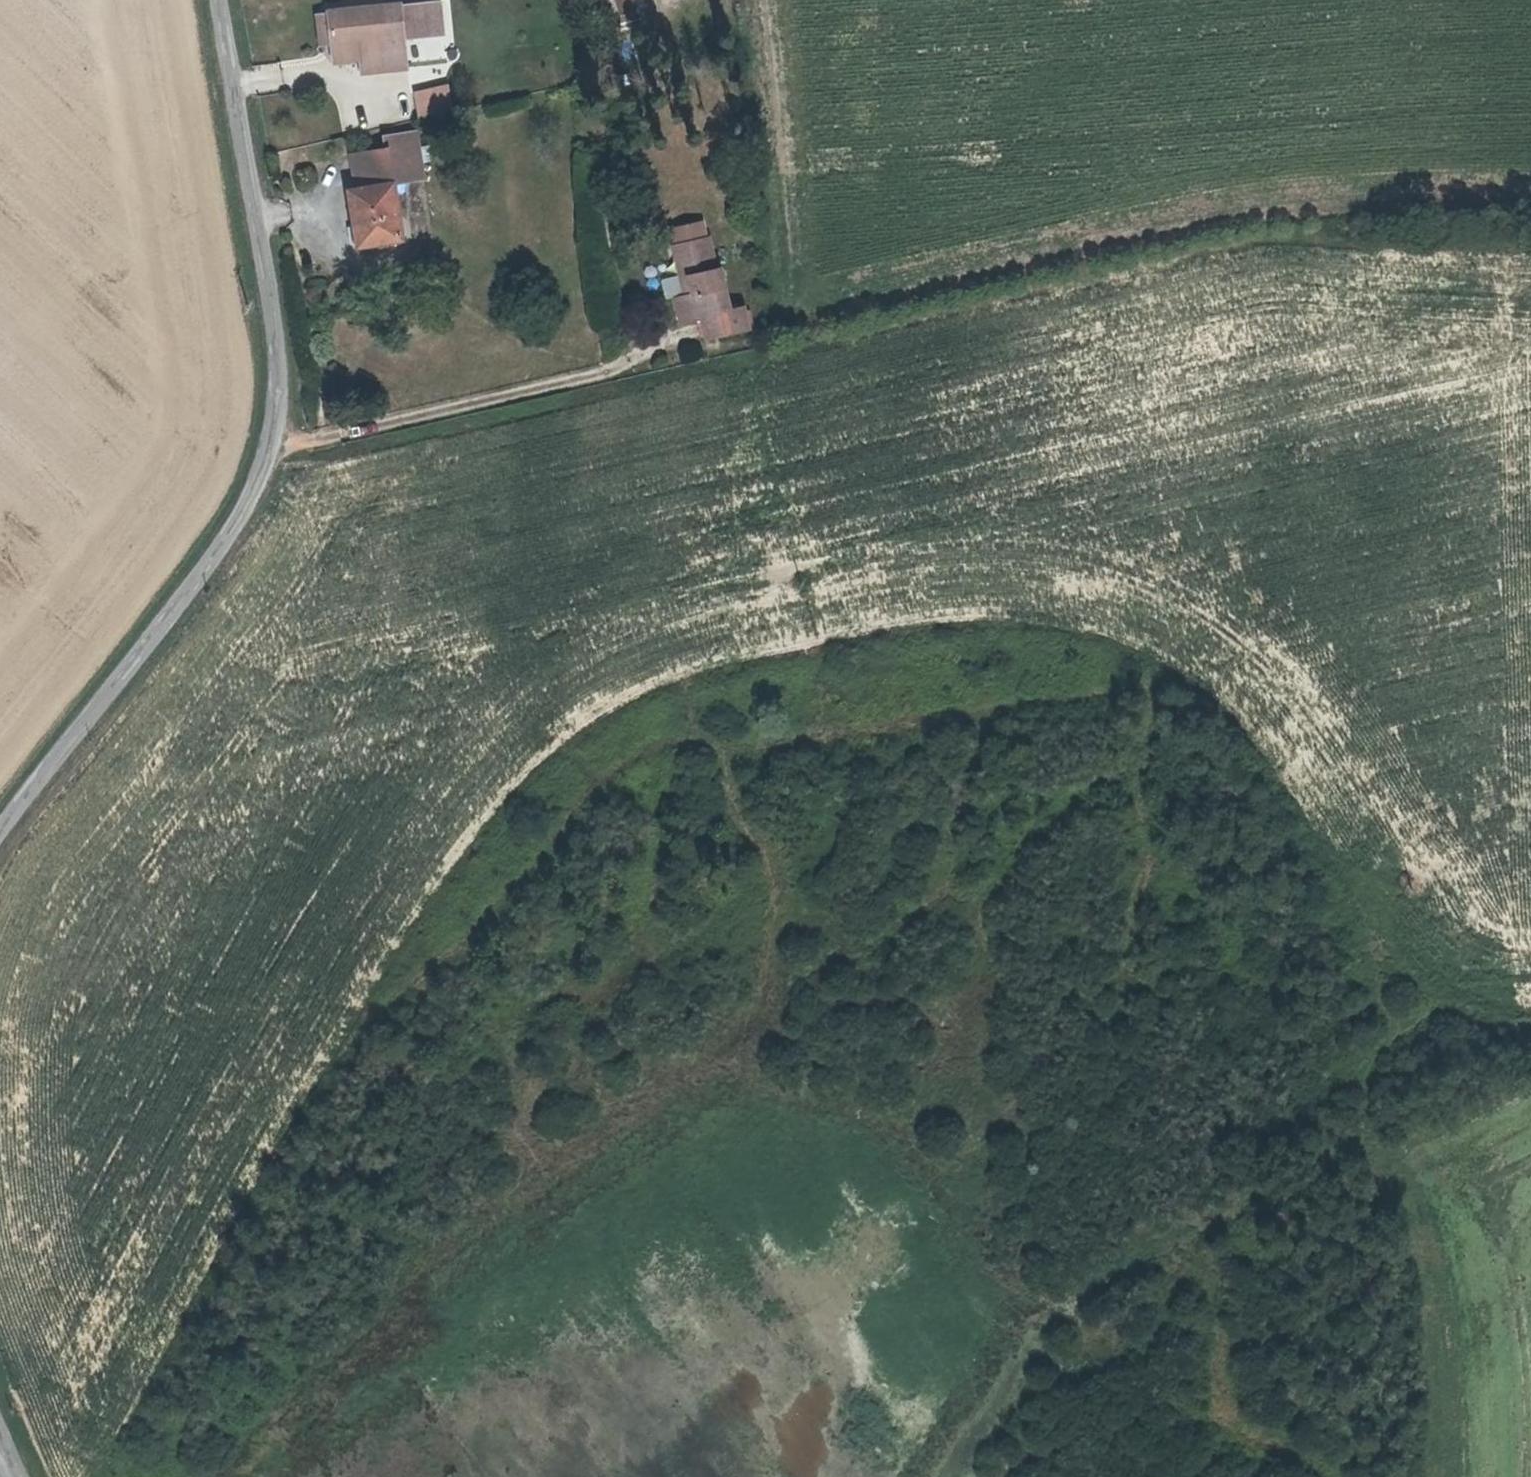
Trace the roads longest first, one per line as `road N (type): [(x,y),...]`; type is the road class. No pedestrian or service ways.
road 1 (unclassified): [(218,0),(285,407),(245,506),(0,833)]

